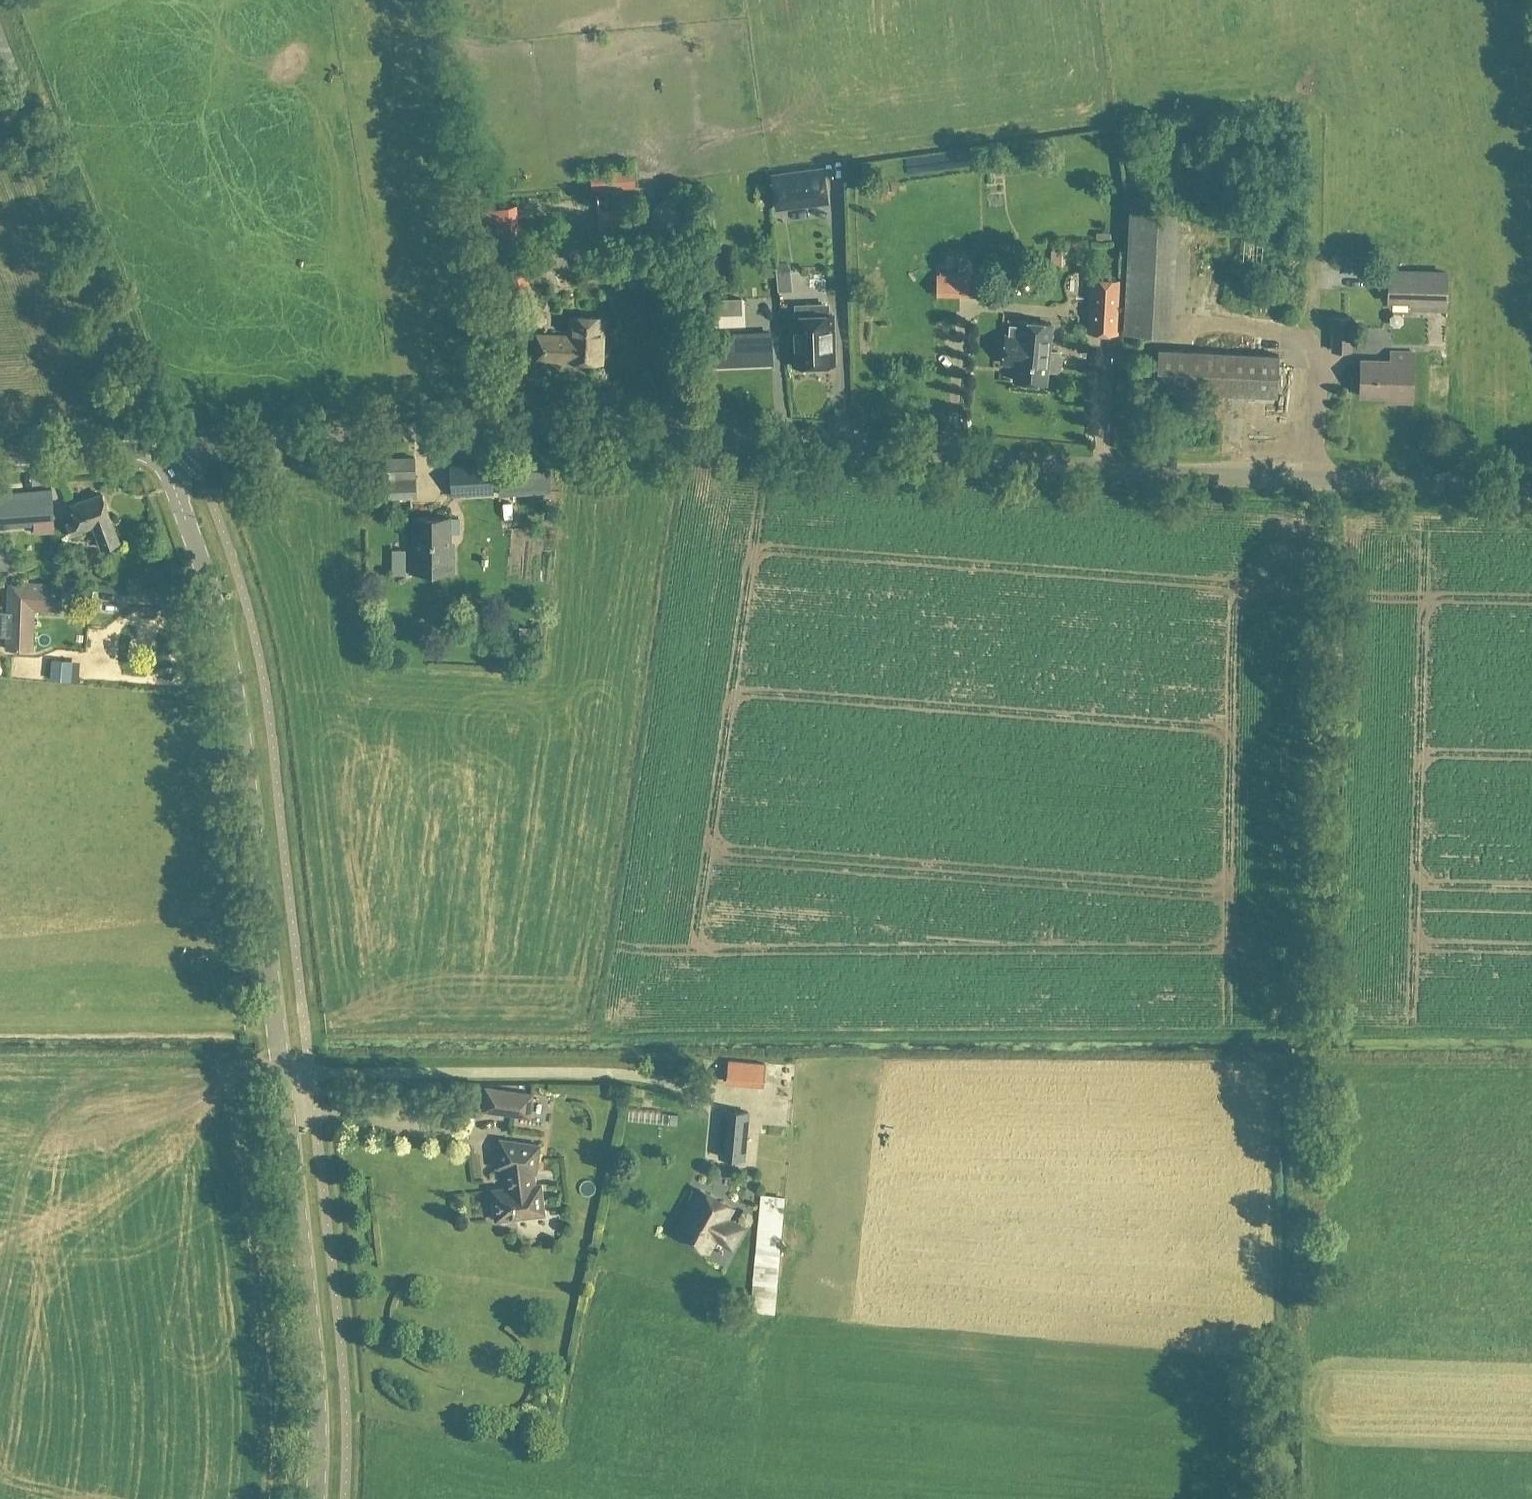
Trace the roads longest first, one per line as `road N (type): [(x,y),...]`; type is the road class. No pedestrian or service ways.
road 1 (unclassified): [(1531,487),(1175,477),(659,429),(539,428),(218,446),(166,471)]
road 2 (tertiary): [(316,1498),(317,1419),(241,719),(202,566),(166,471)]
road 3 (tertiary): [(0,458),(132,450),(148,452),(166,471)]

